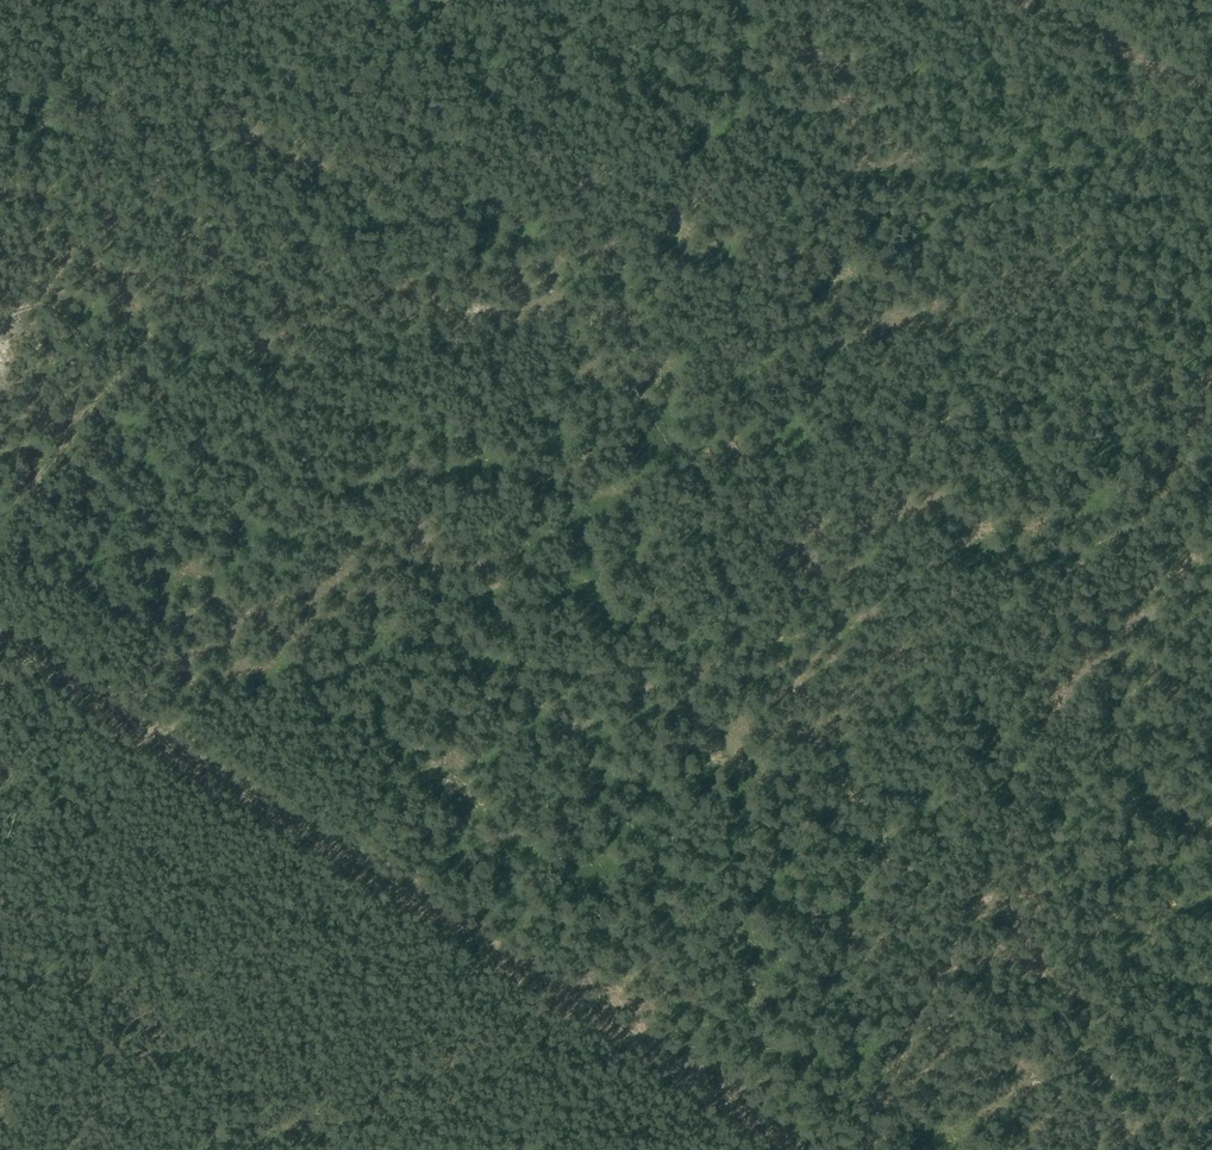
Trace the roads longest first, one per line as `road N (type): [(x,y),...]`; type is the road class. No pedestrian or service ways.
road 1 (track): [(800,1149),(0,635)]
road 2 (track): [(1012,0),(1211,93)]

